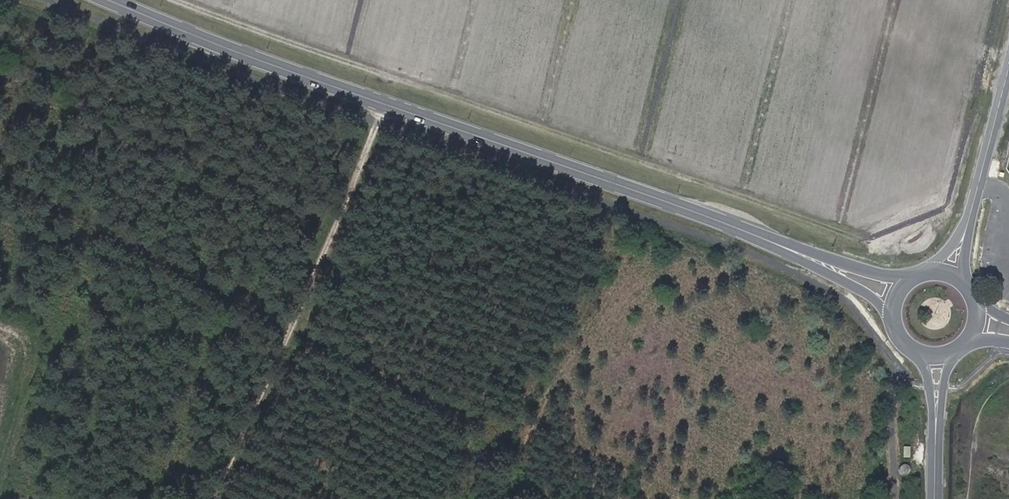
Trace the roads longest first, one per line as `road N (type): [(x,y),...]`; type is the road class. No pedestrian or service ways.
road 1 (track): [(176,0),(889,247),(916,242),(943,217),(997,0)]
road 2 (tertiary): [(108,0),(648,195),(897,297)]
road 3 (track): [(210,498),(396,78)]
road 4 (tertiary): [(951,276),(1008,64)]
road 5 (tertiary): [(935,354),(933,498)]

